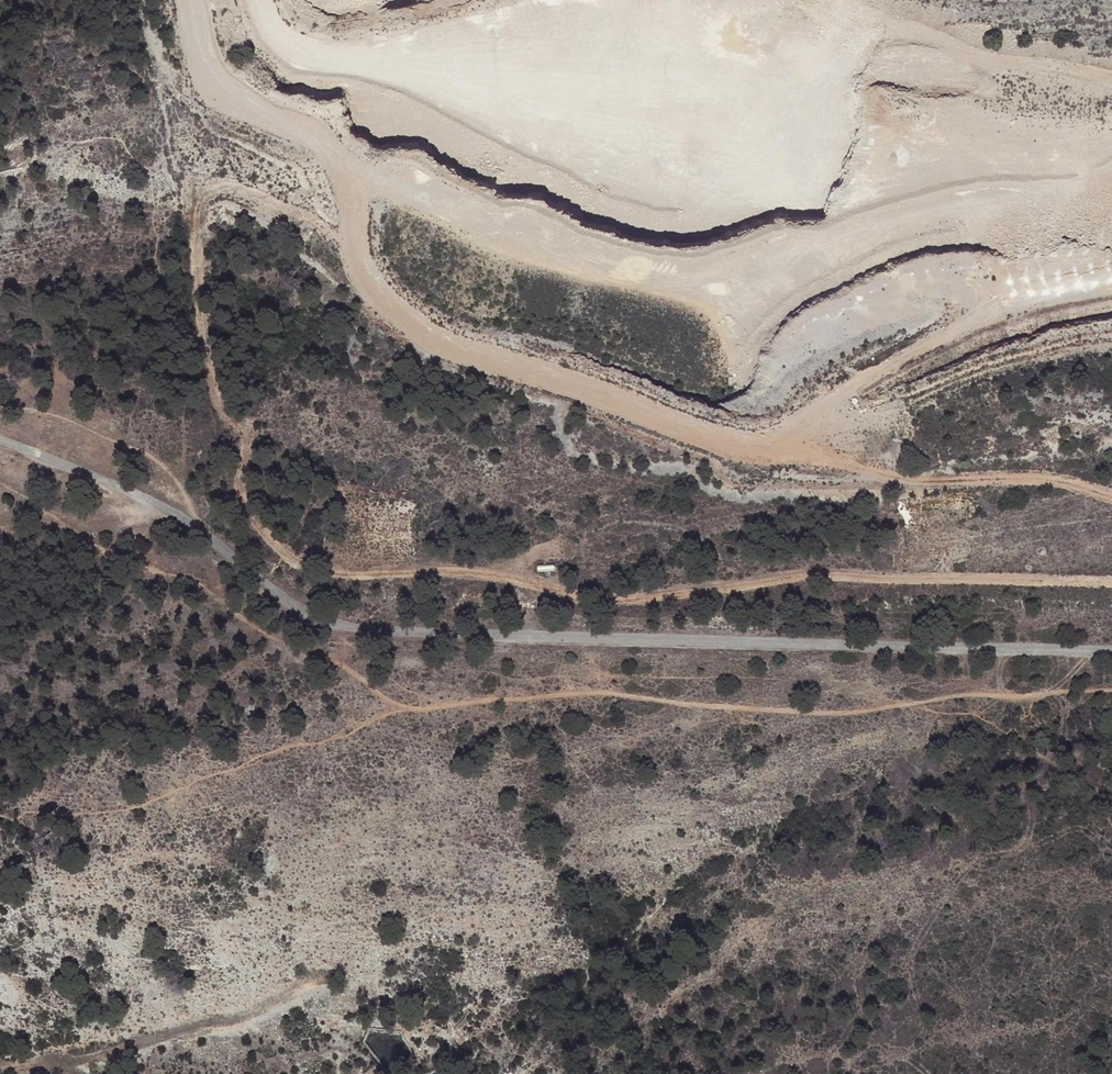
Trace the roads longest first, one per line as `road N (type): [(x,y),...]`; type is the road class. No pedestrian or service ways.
road 1 (track): [(361,253),(237,188),(217,186),(202,197),(193,223),(214,398),(245,438),(236,485),(251,519),(288,559),(388,572),(493,573),(584,602),(815,571),(1111,582)]
road 2 (unclassified): [(0,442),(144,501),(291,612),(501,635),(1111,648)]
road 3 (track): [(1111,687),(846,710),(589,690),(415,709),(313,653),(260,635),(168,574),(50,525),(0,531)]
road 4 (track): [(821,440),(995,364),(1111,340)]
road 5 (track): [(821,440),(860,466),(910,482),(1017,476),(1111,496)]

